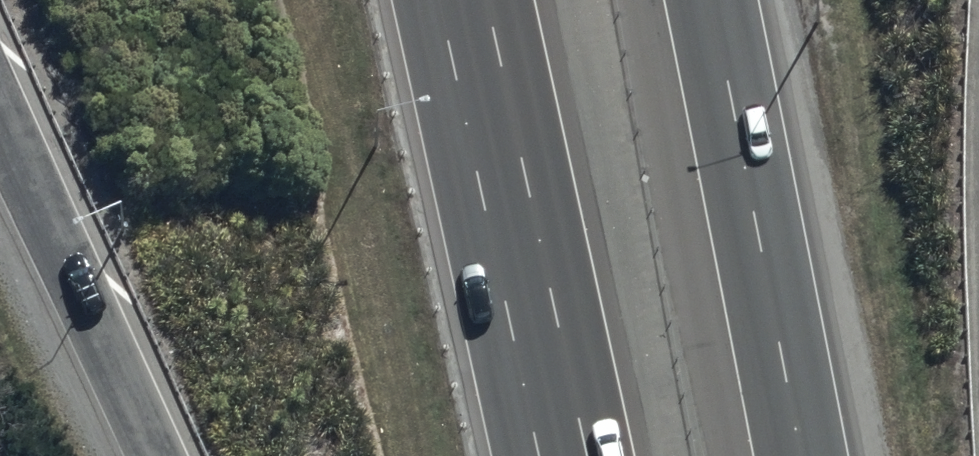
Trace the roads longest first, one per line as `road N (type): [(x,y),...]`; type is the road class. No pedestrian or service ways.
road 1 (motorway): [(570,455),(469,0)]
road 2 (motorway): [(715,0),(806,455)]
road 3 (motorway): [(149,455),(0,126)]

